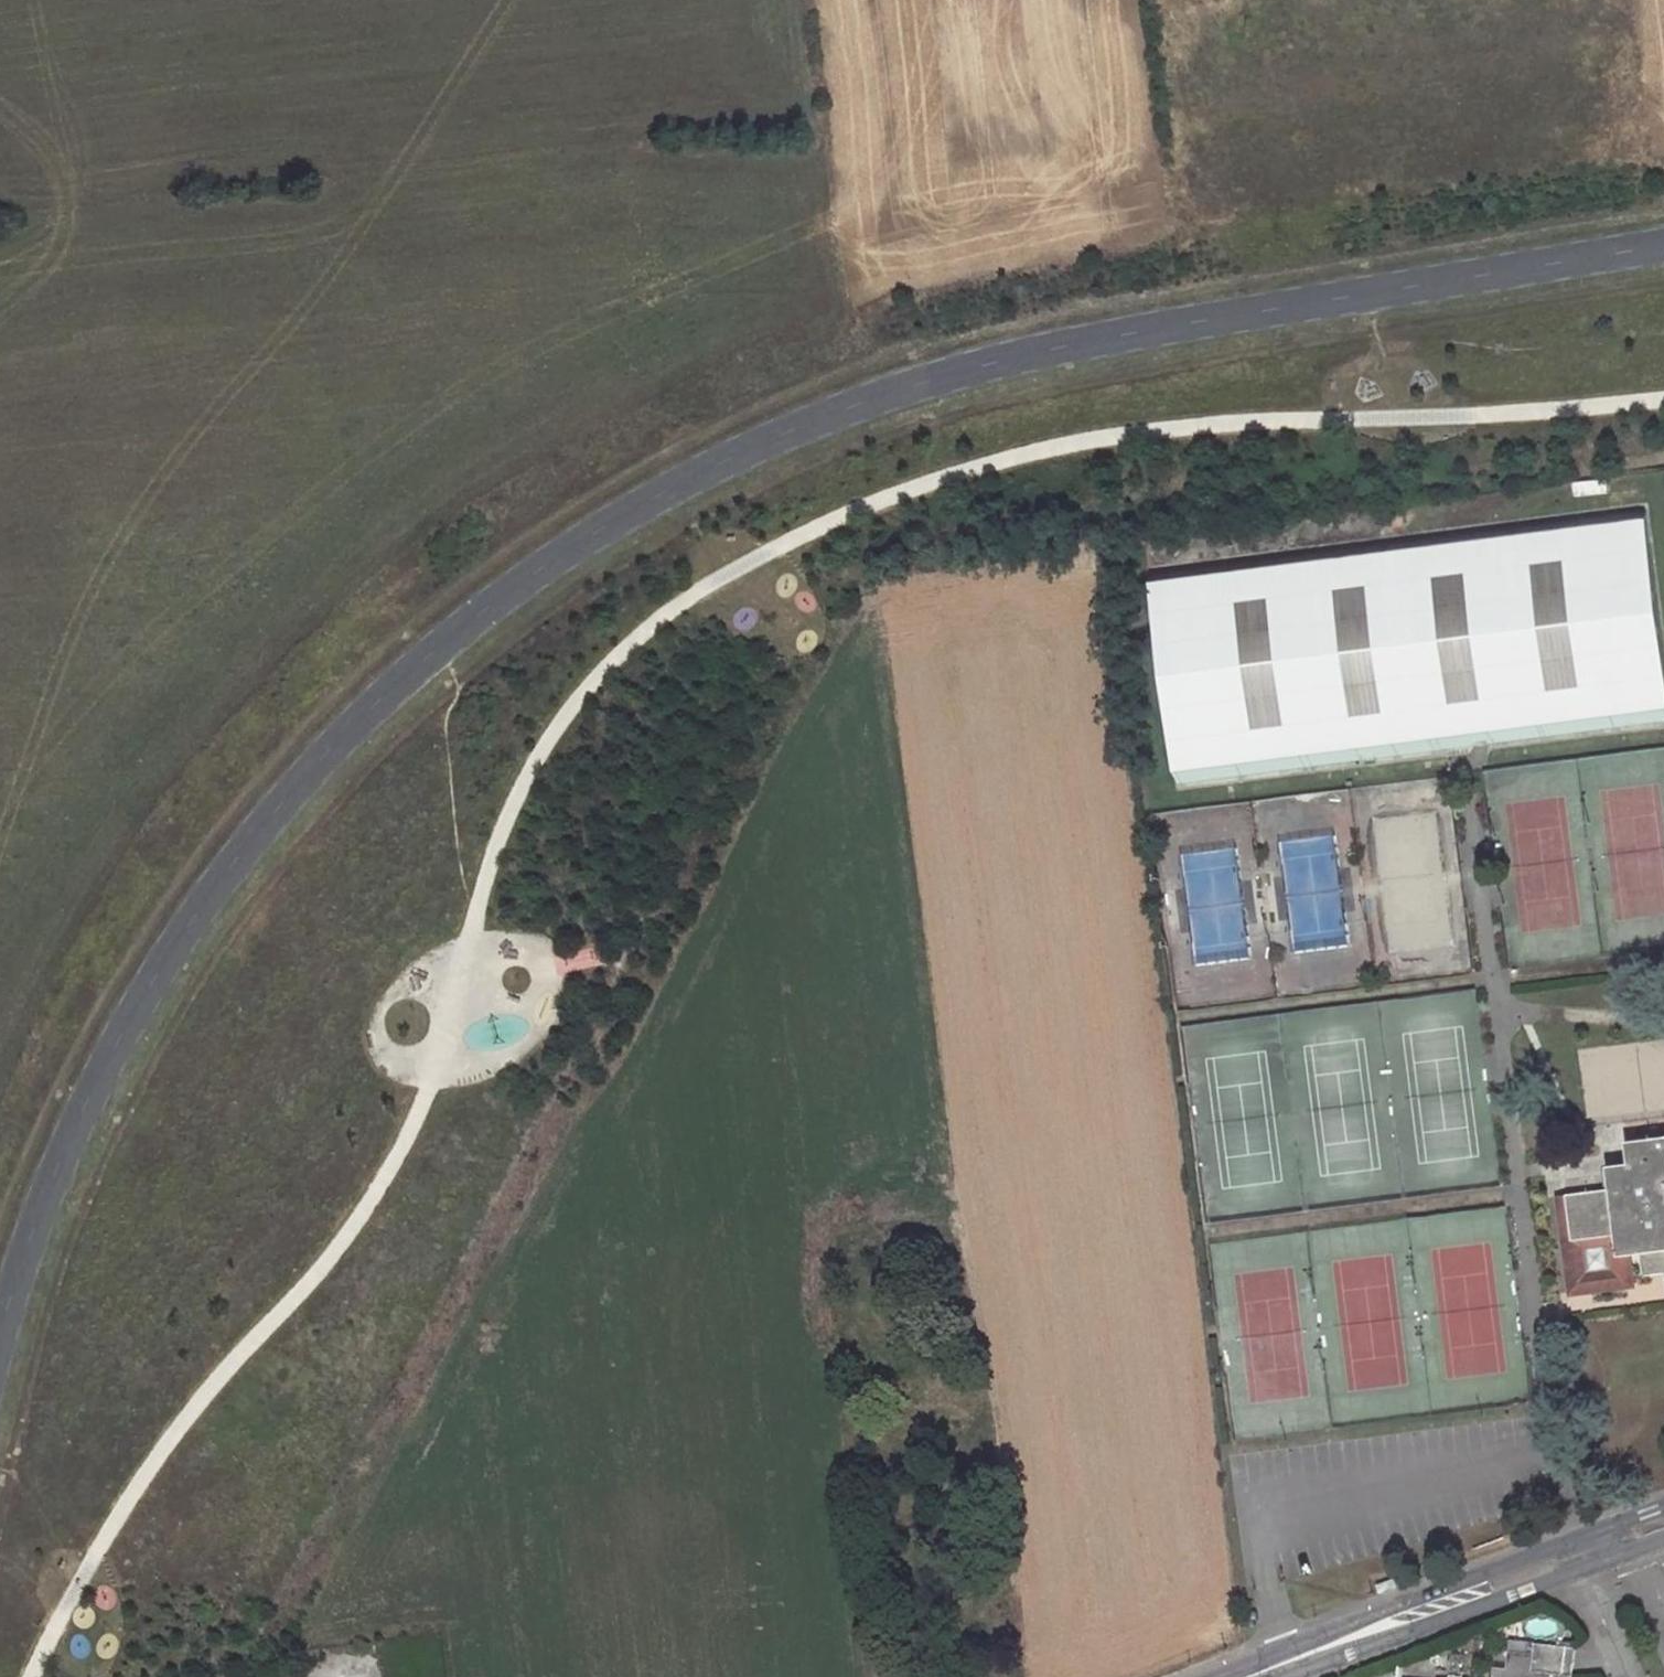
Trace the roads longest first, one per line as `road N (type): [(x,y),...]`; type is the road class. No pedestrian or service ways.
road 1 (unclassified): [(0,1337),(17,1267),(111,1044),(259,821),(419,658),(565,548),(793,426),(1026,354),(1663,245)]
road 2 (tertiary): [(1246,1676),(1581,1556)]
road 3 (residential): [(1581,1556),(1625,1676)]

